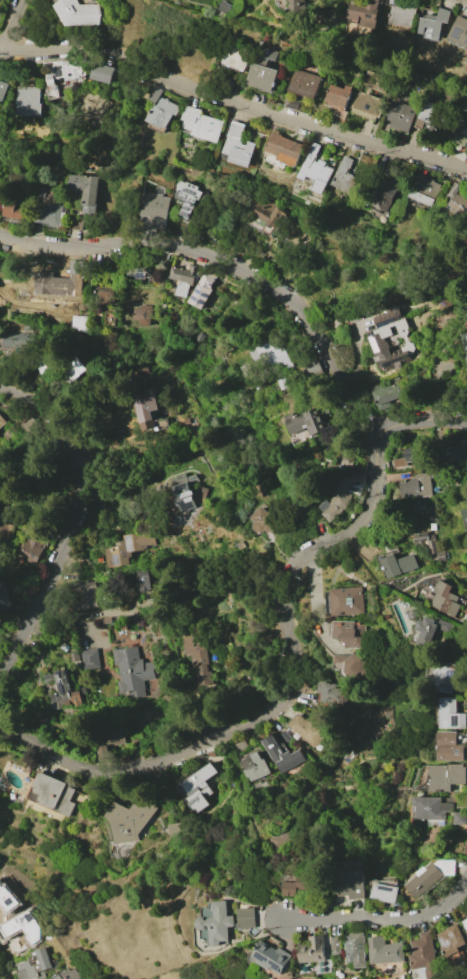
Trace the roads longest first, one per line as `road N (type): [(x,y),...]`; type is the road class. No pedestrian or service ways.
road 1 (residential): [(0,727),(87,767),(122,771),(157,764),(277,708),(295,680),(284,581),(299,558),(348,534),(373,509),(381,431),(430,419),(466,426)]
road 2 (residential): [(0,47),(105,51),(209,95),(466,169)]
road 3 (residential): [(0,235),(48,248),(175,248),(269,285),(297,307),(329,371),(377,437)]
road 4 (residential): [(0,395),(55,442),(66,465),(70,519),(0,676)]
road 5 (residential): [(466,888),(432,915),(297,921)]

